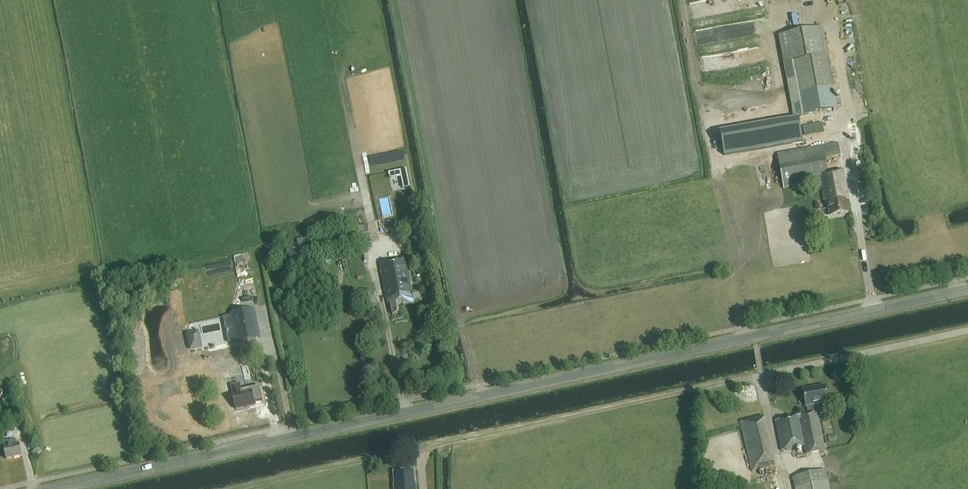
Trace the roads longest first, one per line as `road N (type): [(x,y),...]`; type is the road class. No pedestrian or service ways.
road 1 (tertiary): [(53,488),(967,289)]
road 2 (track): [(759,377),(420,450)]

